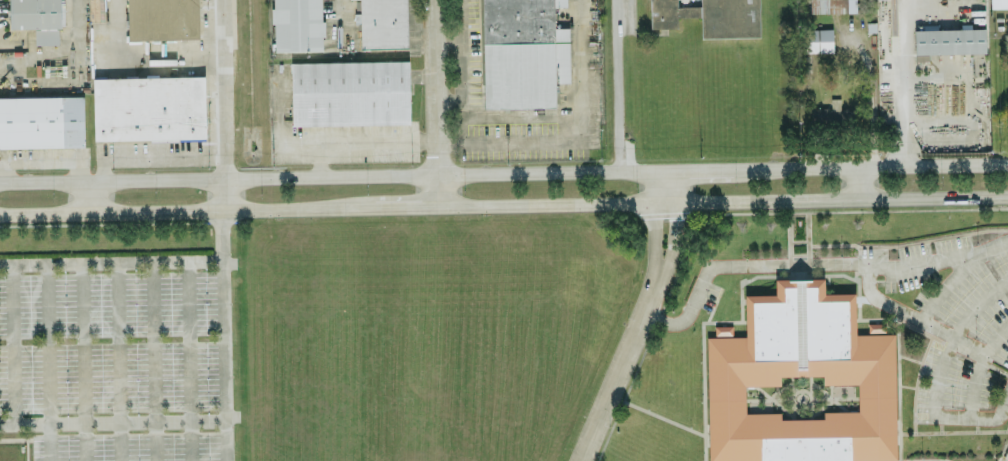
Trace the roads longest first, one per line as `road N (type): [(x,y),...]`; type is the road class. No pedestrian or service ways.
road 1 (residential): [(657,170),(0,182)]
road 2 (residential): [(437,205),(1007,194)]
road 3 (residential): [(0,215),(353,207)]
road 4 (residential): [(1007,161),(765,167)]
road 5 (residential): [(437,205),(431,0)]
road 6 (residential): [(585,460),(655,284)]

